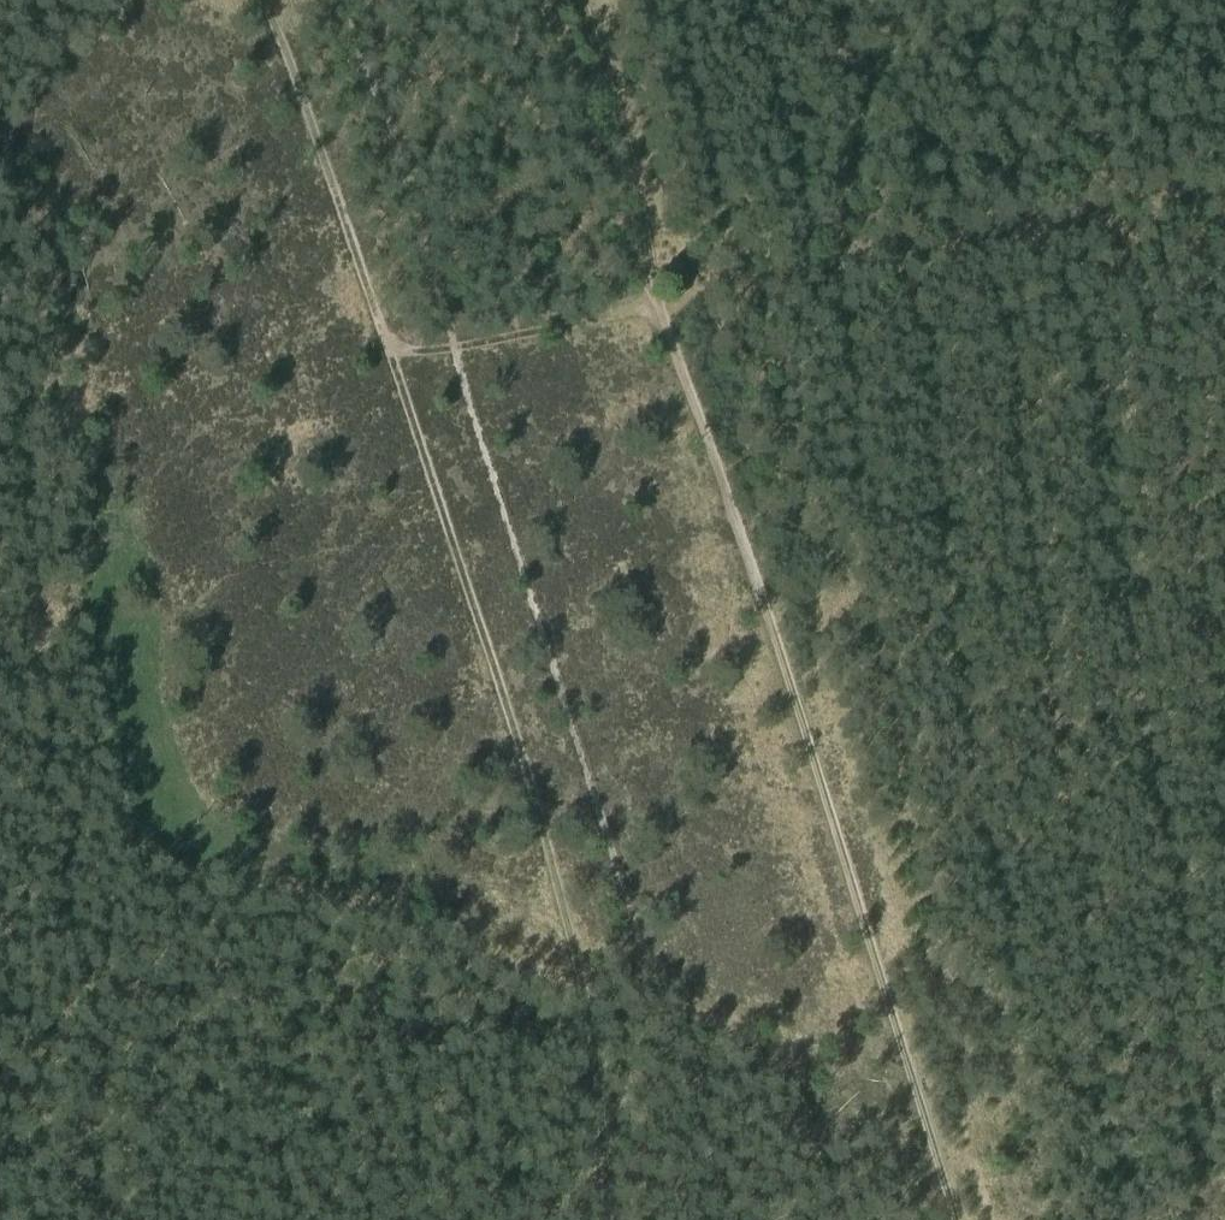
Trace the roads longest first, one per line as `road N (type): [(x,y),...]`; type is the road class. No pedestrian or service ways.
road 1 (track): [(263,0),(492,663),(579,984),(601,1149),(601,1219)]
road 2 (track): [(954,1219),(657,304)]
road 3 (track): [(657,304),(639,203),(580,0)]
road 4 (track): [(657,304),(453,345),(388,350)]

